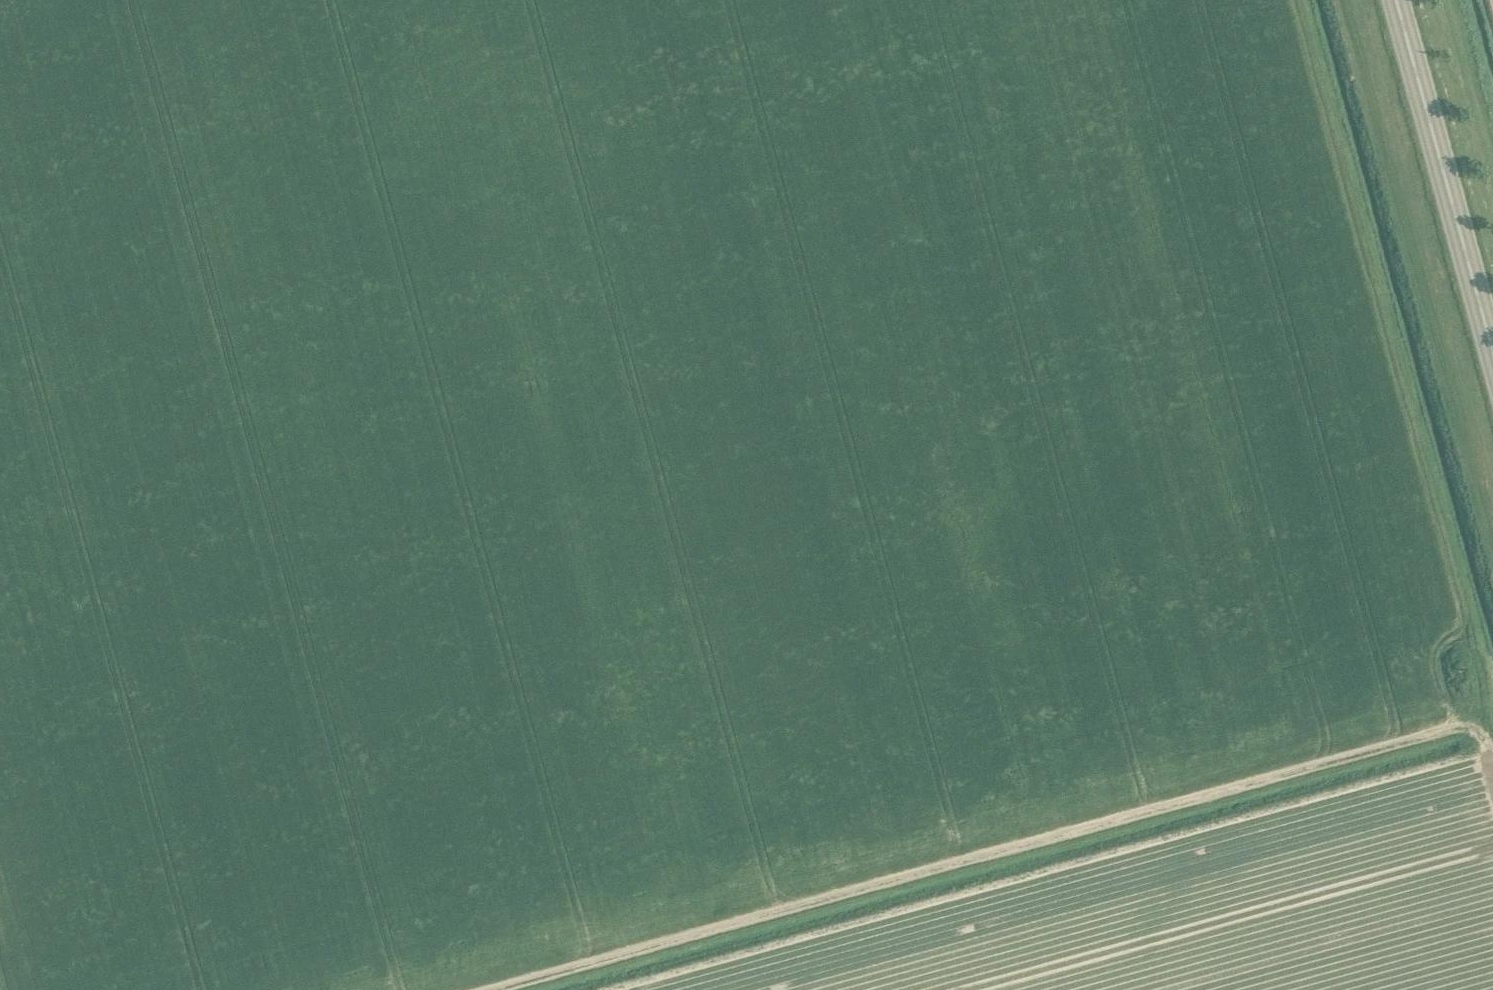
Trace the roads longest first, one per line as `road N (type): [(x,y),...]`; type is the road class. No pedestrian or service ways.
road 1 (trunk): [(1492,357),(1395,0)]

